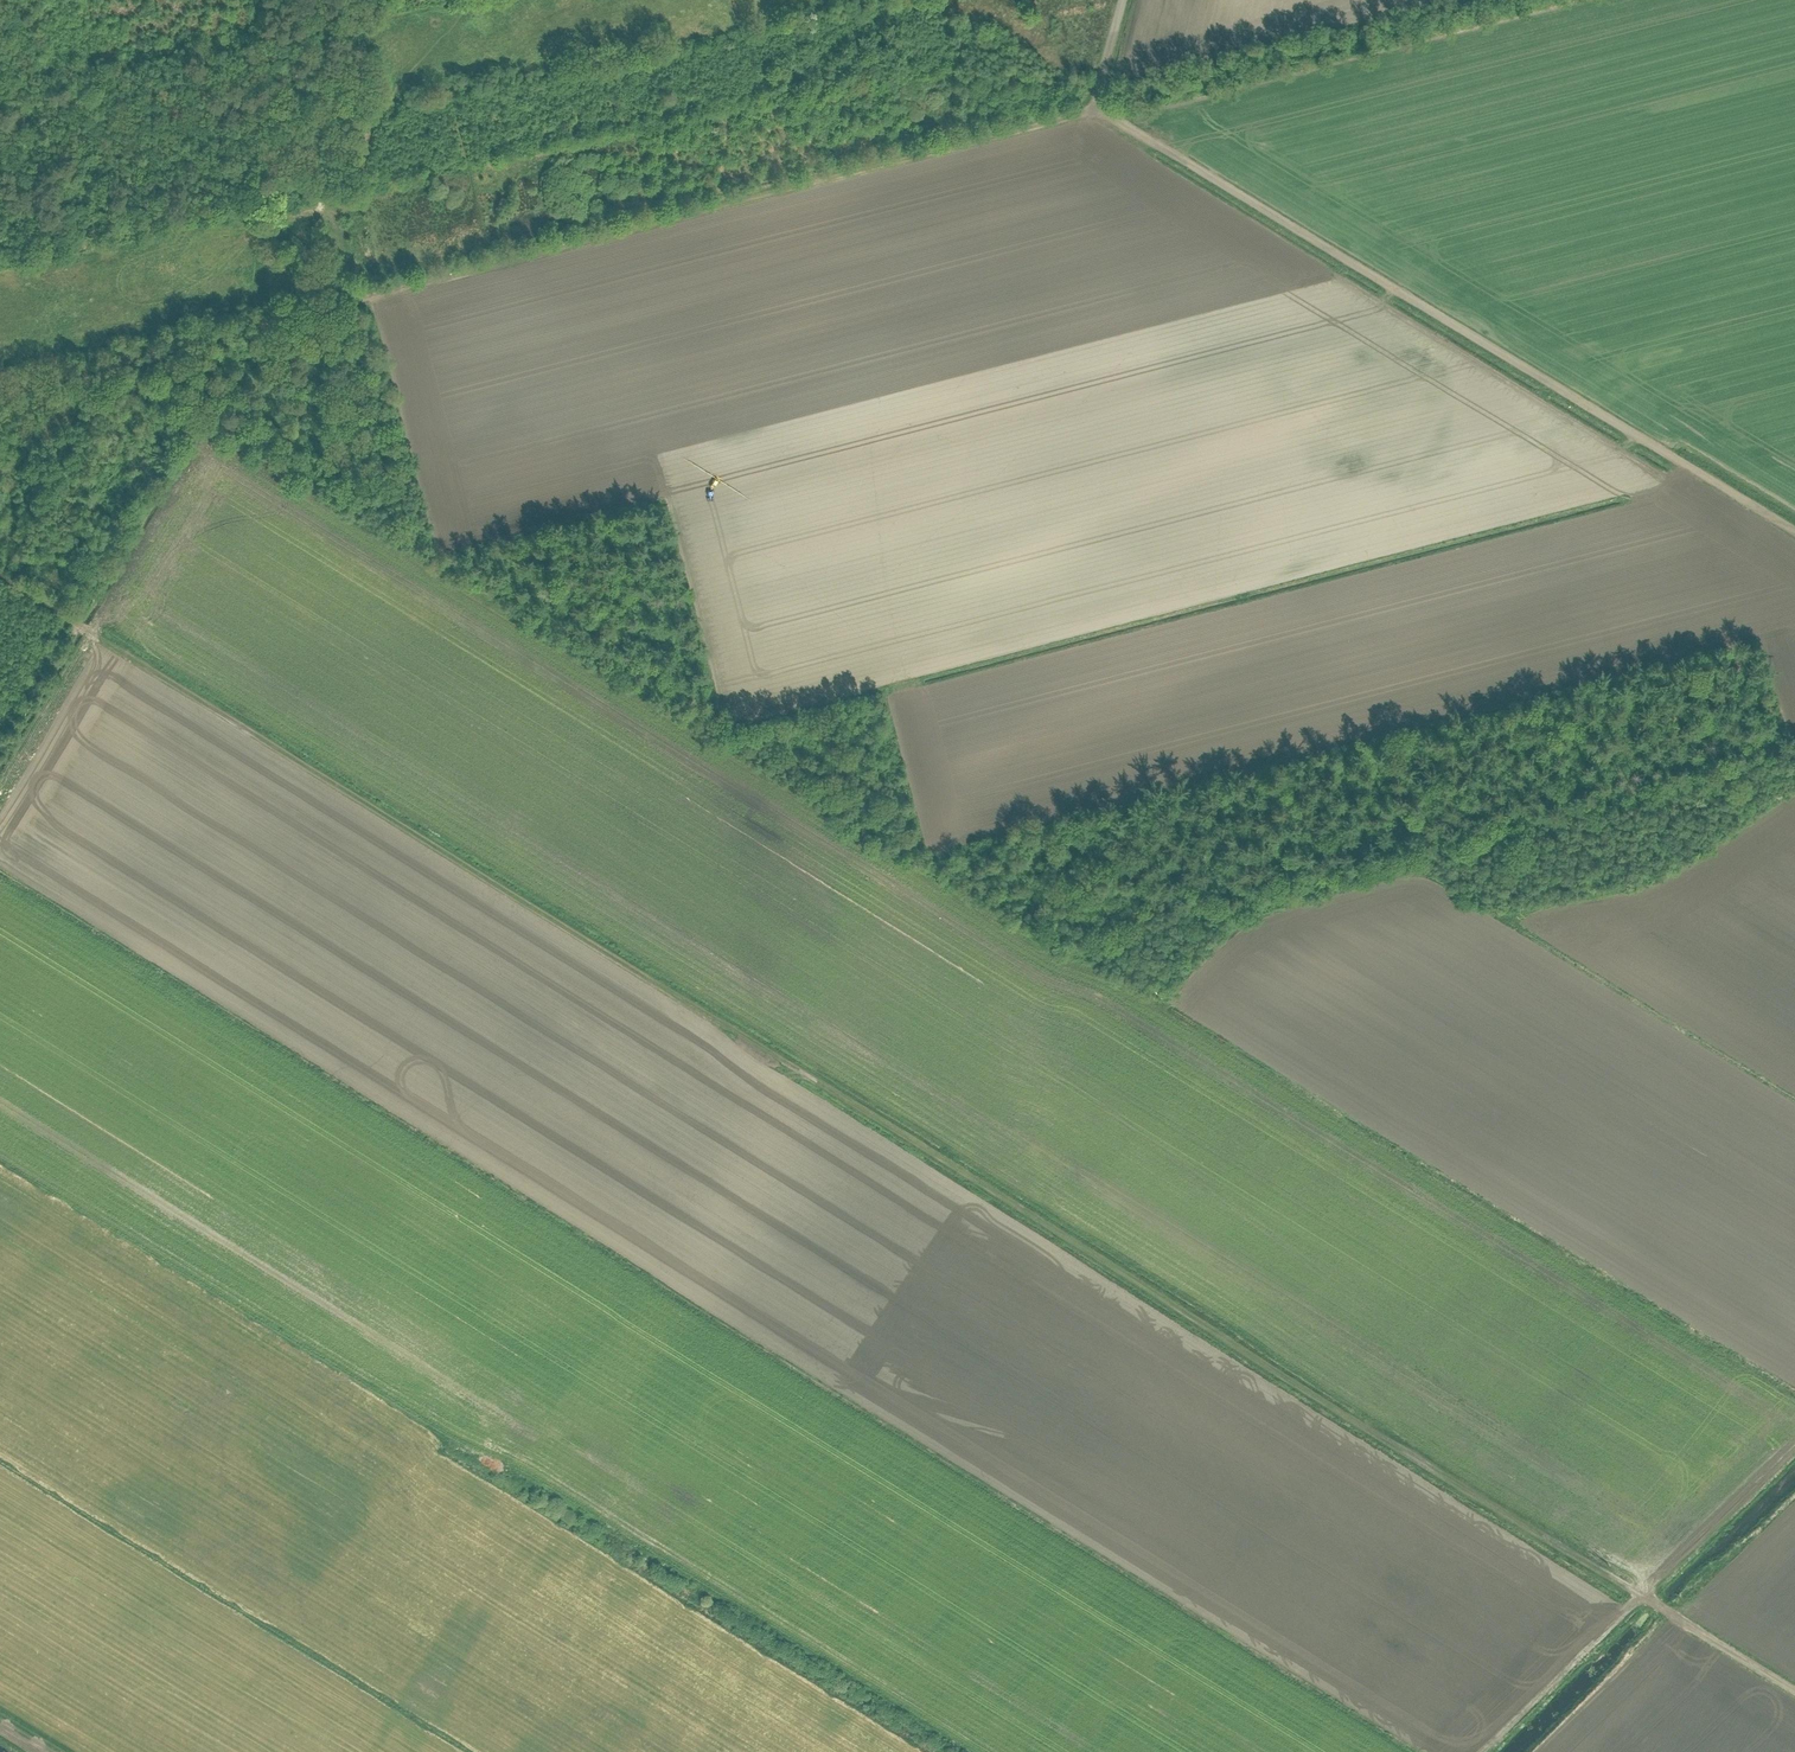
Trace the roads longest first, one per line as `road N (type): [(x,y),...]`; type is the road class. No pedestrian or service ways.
road 1 (track): [(1794,1692),(0,576)]
road 2 (track): [(0,396),(1099,109)]
road 3 (track): [(1099,109),(1794,532)]

